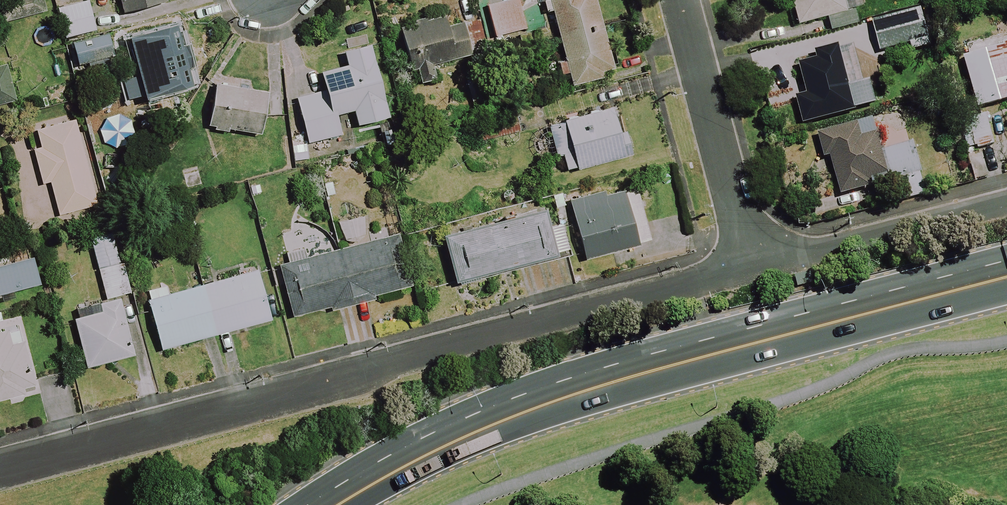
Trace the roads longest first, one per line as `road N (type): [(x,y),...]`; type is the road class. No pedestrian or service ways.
road 1 (residential): [(753,266),(0,467)]
road 2 (trunk): [(337,504),(510,416),(1006,276)]
road 3 (residential): [(683,0),(753,266)]
road 4 (residential): [(1006,201),(753,266)]

